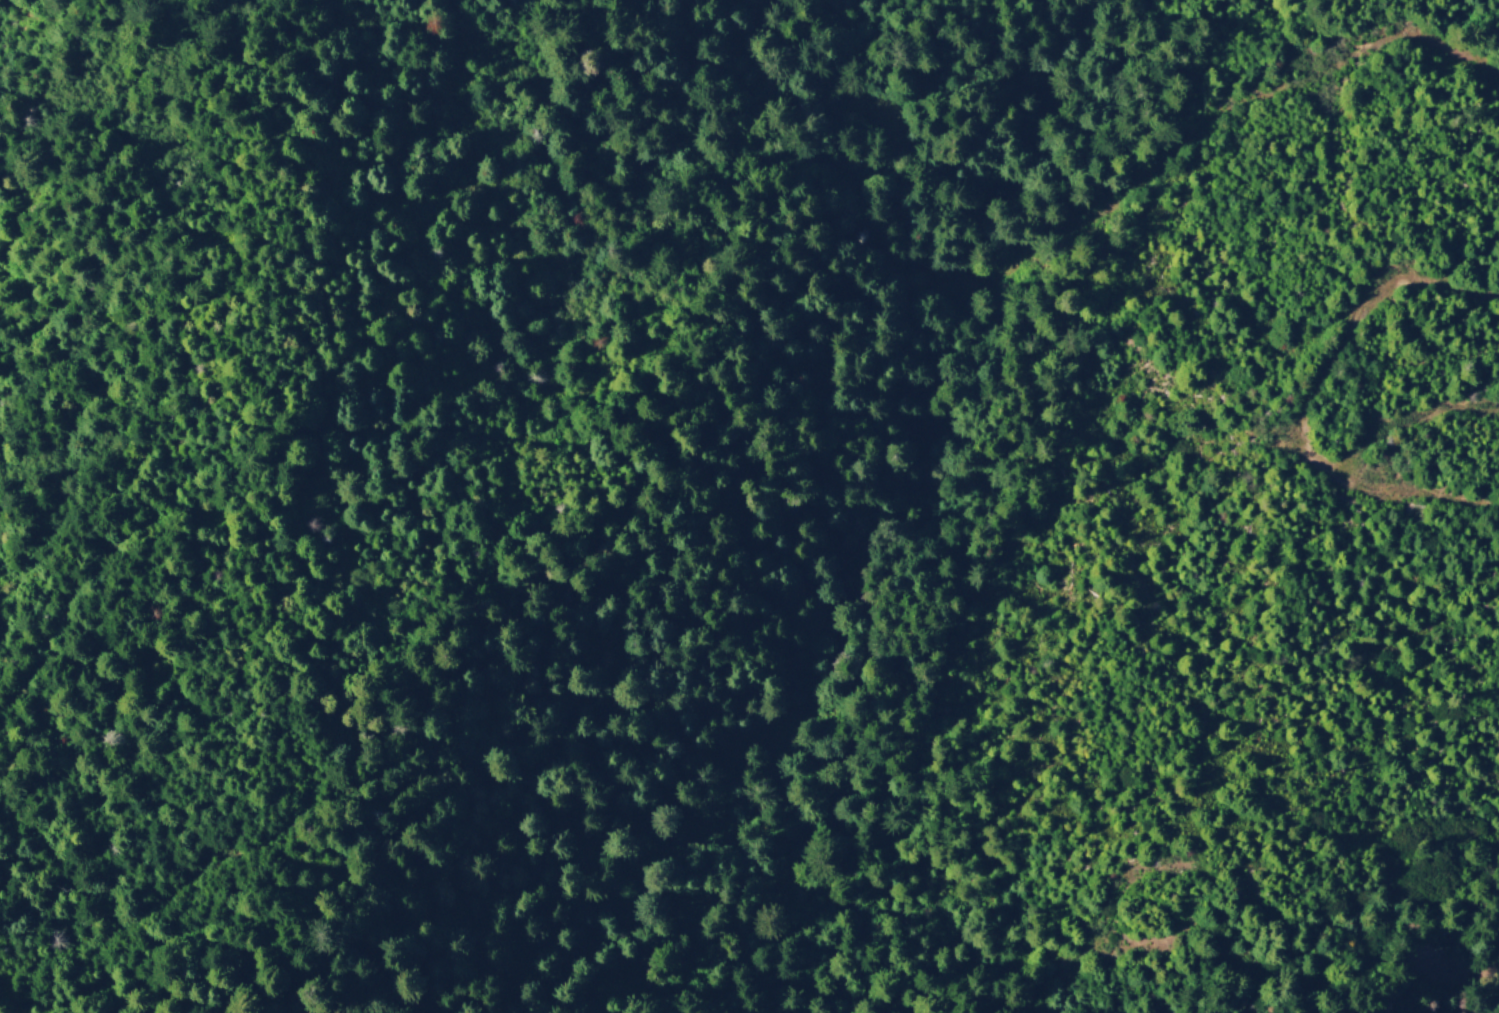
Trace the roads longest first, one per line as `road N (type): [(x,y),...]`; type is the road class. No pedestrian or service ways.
road 1 (residential): [(1142,166),(1353,62),(1416,61),(1498,86)]

